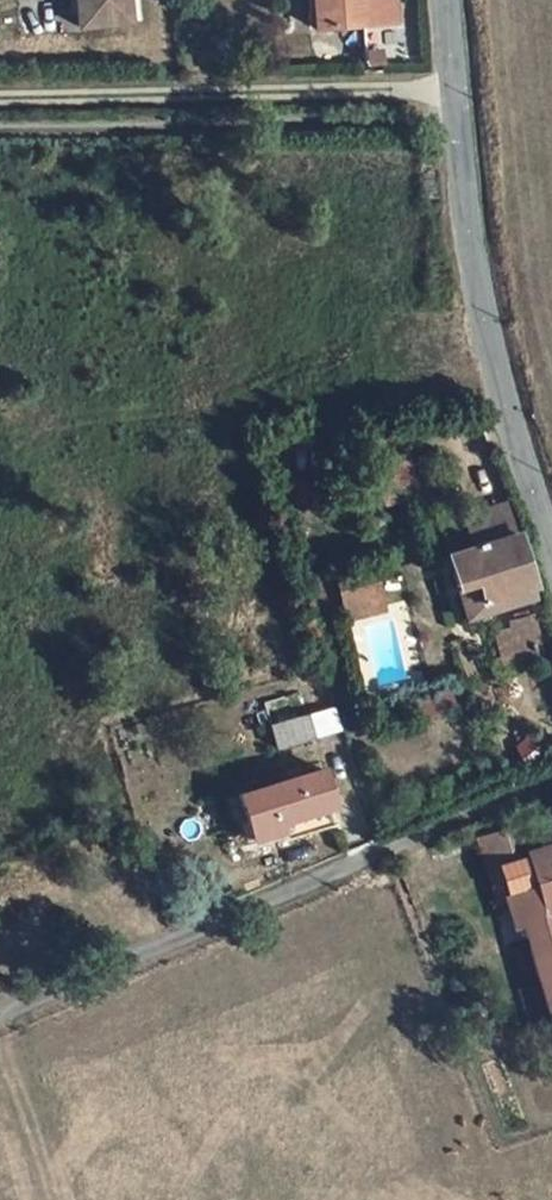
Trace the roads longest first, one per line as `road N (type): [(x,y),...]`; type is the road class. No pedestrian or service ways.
road 1 (tertiary): [(551,546),(498,390),(473,284),(446,0)]
road 2 (track): [(0,99),(454,86)]

